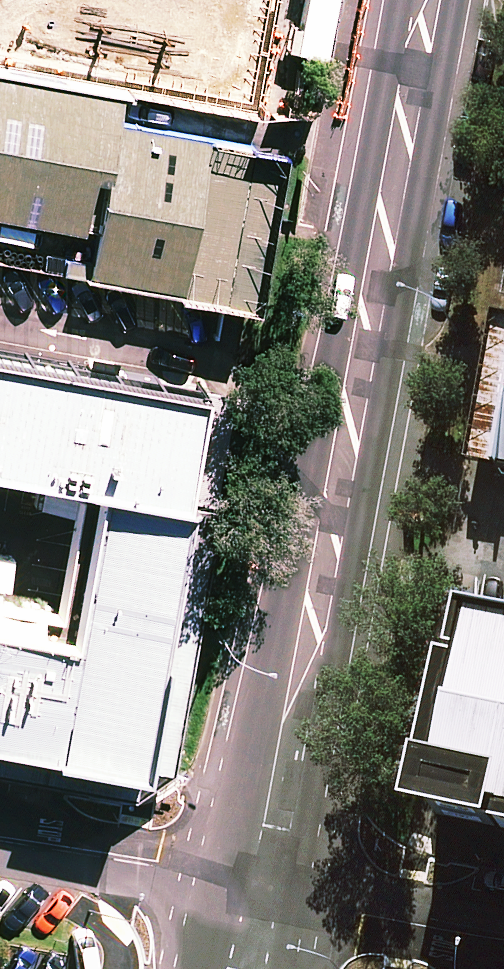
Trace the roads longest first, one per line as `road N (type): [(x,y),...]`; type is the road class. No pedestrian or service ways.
road 1 (secondary): [(455,0),(302,902)]
road 2 (secondary): [(223,882),(398,0)]
road 3 (residential): [(0,840),(223,882)]
road 4 (unclassified): [(302,902),(503,940)]

